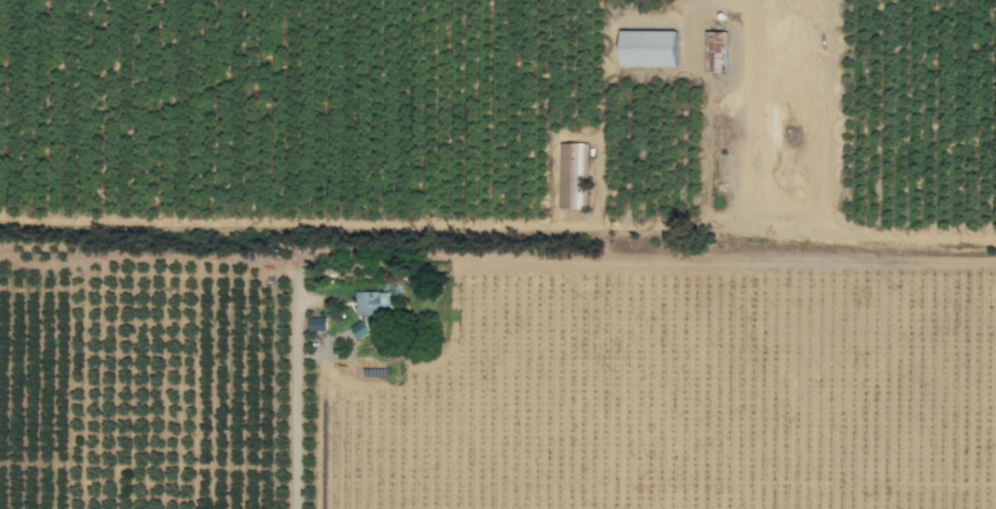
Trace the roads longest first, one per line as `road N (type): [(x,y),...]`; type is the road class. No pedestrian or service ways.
road 1 (residential): [(296,508),(298,270)]

